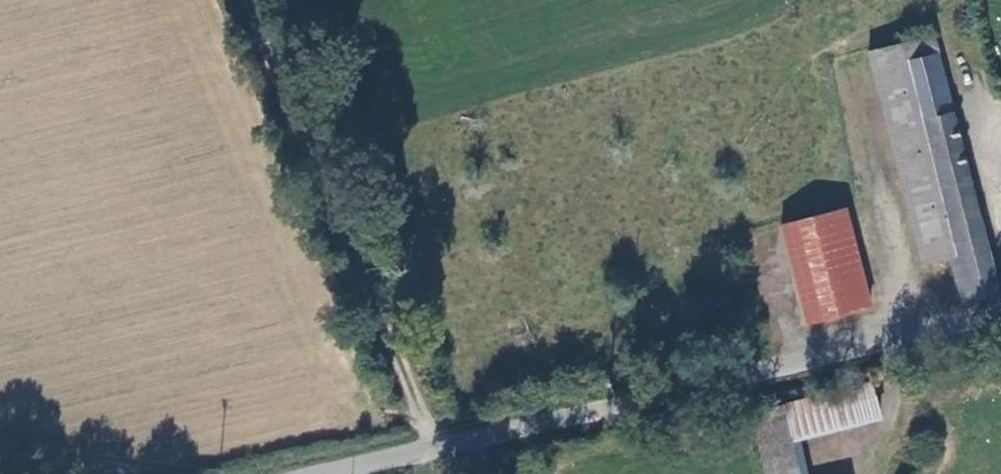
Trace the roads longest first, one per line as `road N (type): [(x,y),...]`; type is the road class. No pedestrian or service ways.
road 1 (unclassified): [(1000,311),(340,473)]
road 2 (track): [(436,450),(254,0)]

